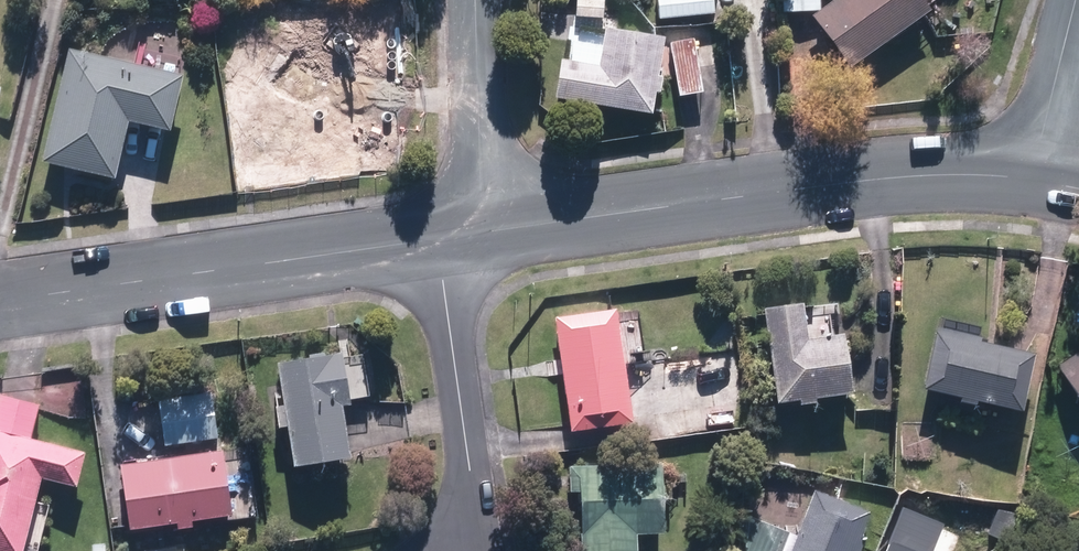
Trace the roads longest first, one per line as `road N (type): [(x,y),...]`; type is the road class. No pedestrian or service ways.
road 1 (tertiary): [(482,233),(858,181),(951,174),(1031,180)]
road 2 (tertiary): [(0,302),(434,240)]
road 3 (residential): [(434,240),(472,470),(472,508),(456,550)]
road 4 (residential): [(482,233),(475,0)]
road 5 (residential): [(1031,180),(1076,0)]

